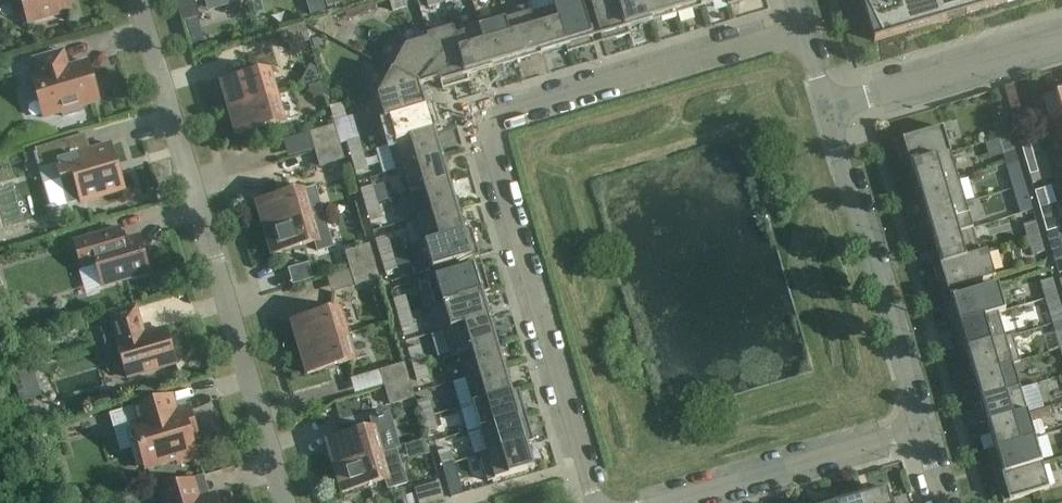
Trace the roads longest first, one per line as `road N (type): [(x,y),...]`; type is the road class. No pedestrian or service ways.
road 1 (residential): [(597,502),(492,143),(501,121),(803,29)]
road 2 (residential): [(144,0),(286,502)]
road 3 (residential): [(826,109),(919,425)]
road 4 (residential): [(665,502),(919,425)]
road 5 (residential): [(1061,39),(826,109)]

